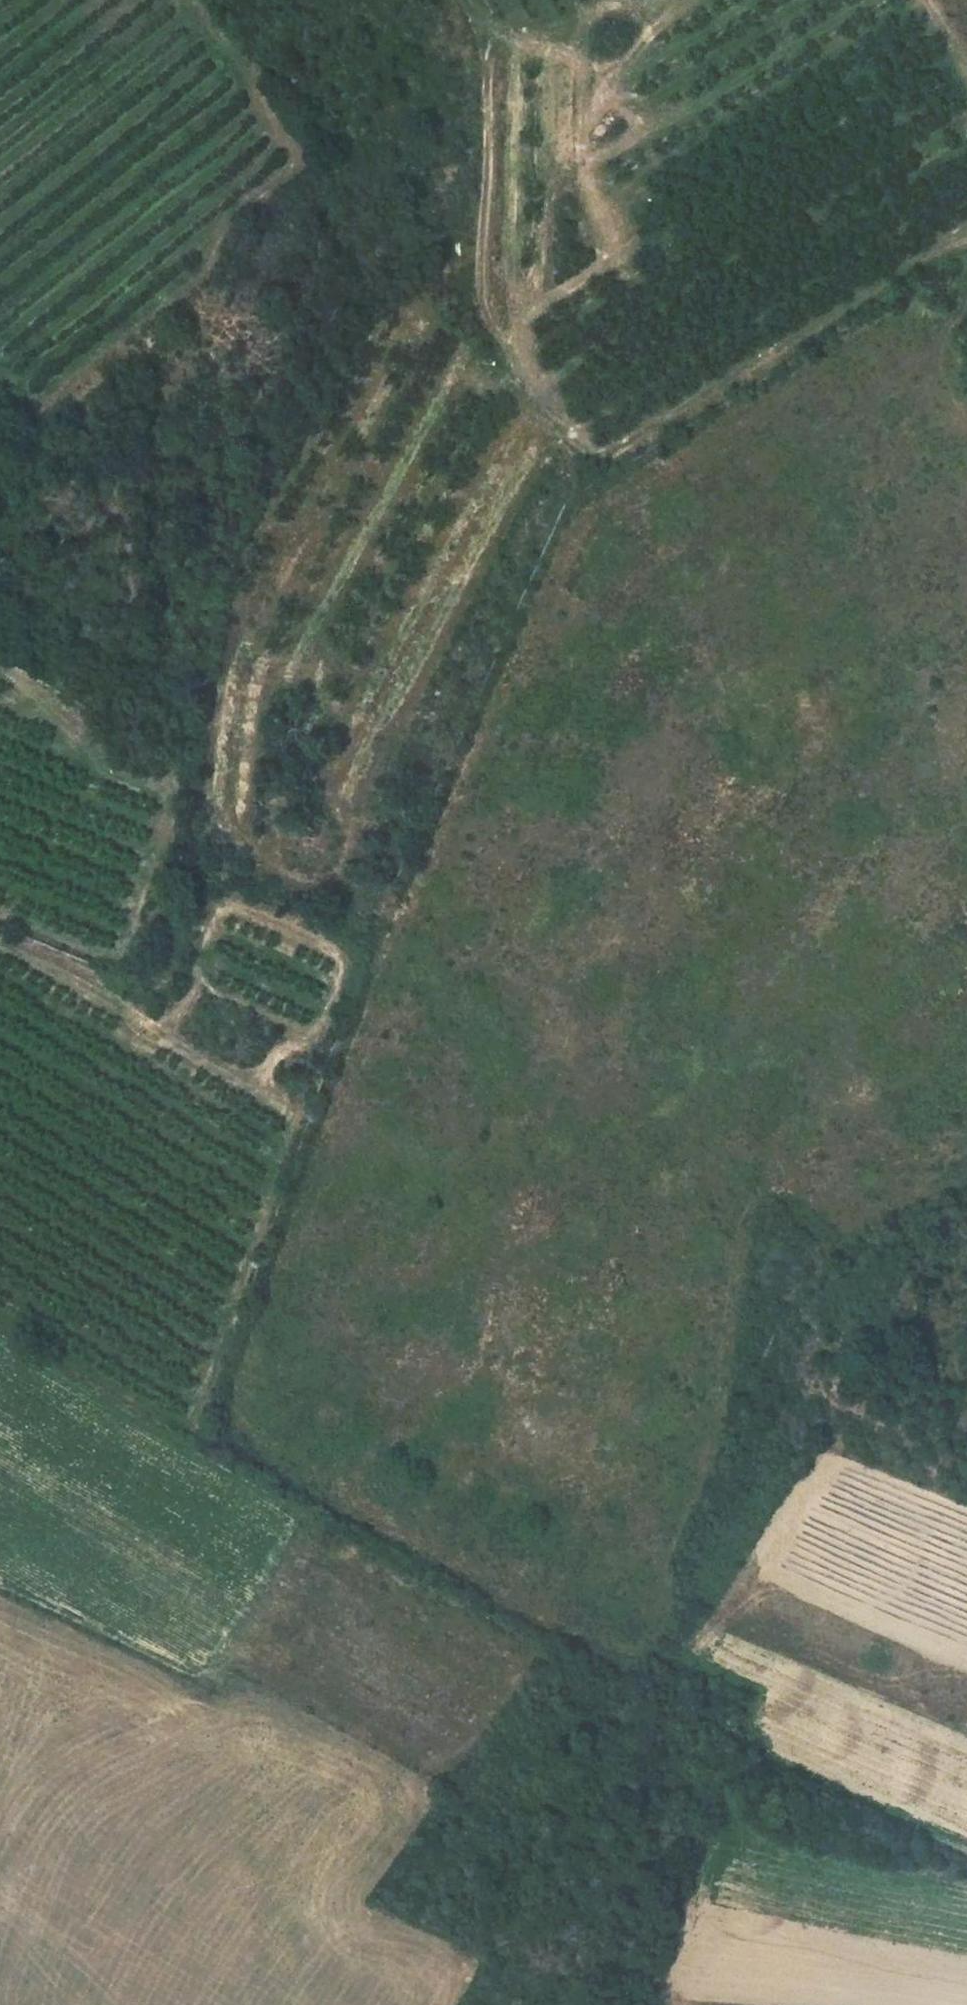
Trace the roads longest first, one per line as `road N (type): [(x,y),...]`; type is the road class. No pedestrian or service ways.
road 1 (track): [(695,0),(609,73),(502,39),(472,0)]

